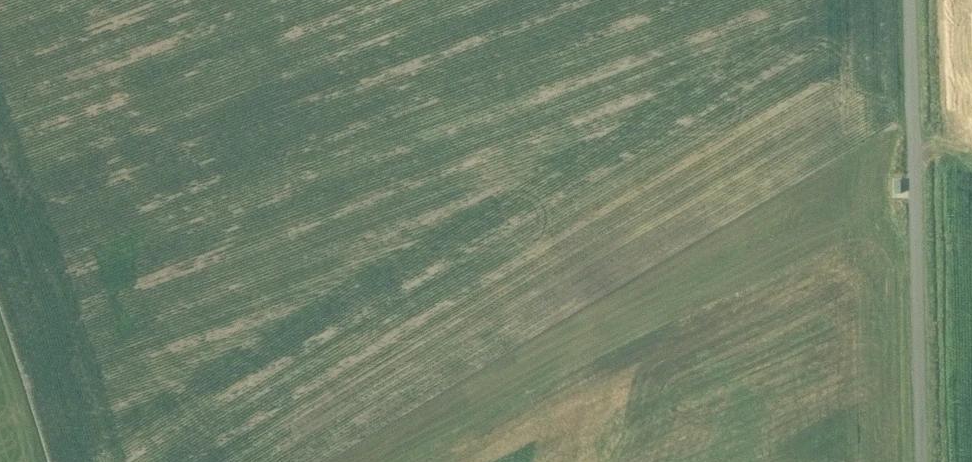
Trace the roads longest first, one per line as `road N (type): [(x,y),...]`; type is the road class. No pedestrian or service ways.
road 1 (unclassified): [(922,461),(910,0)]

